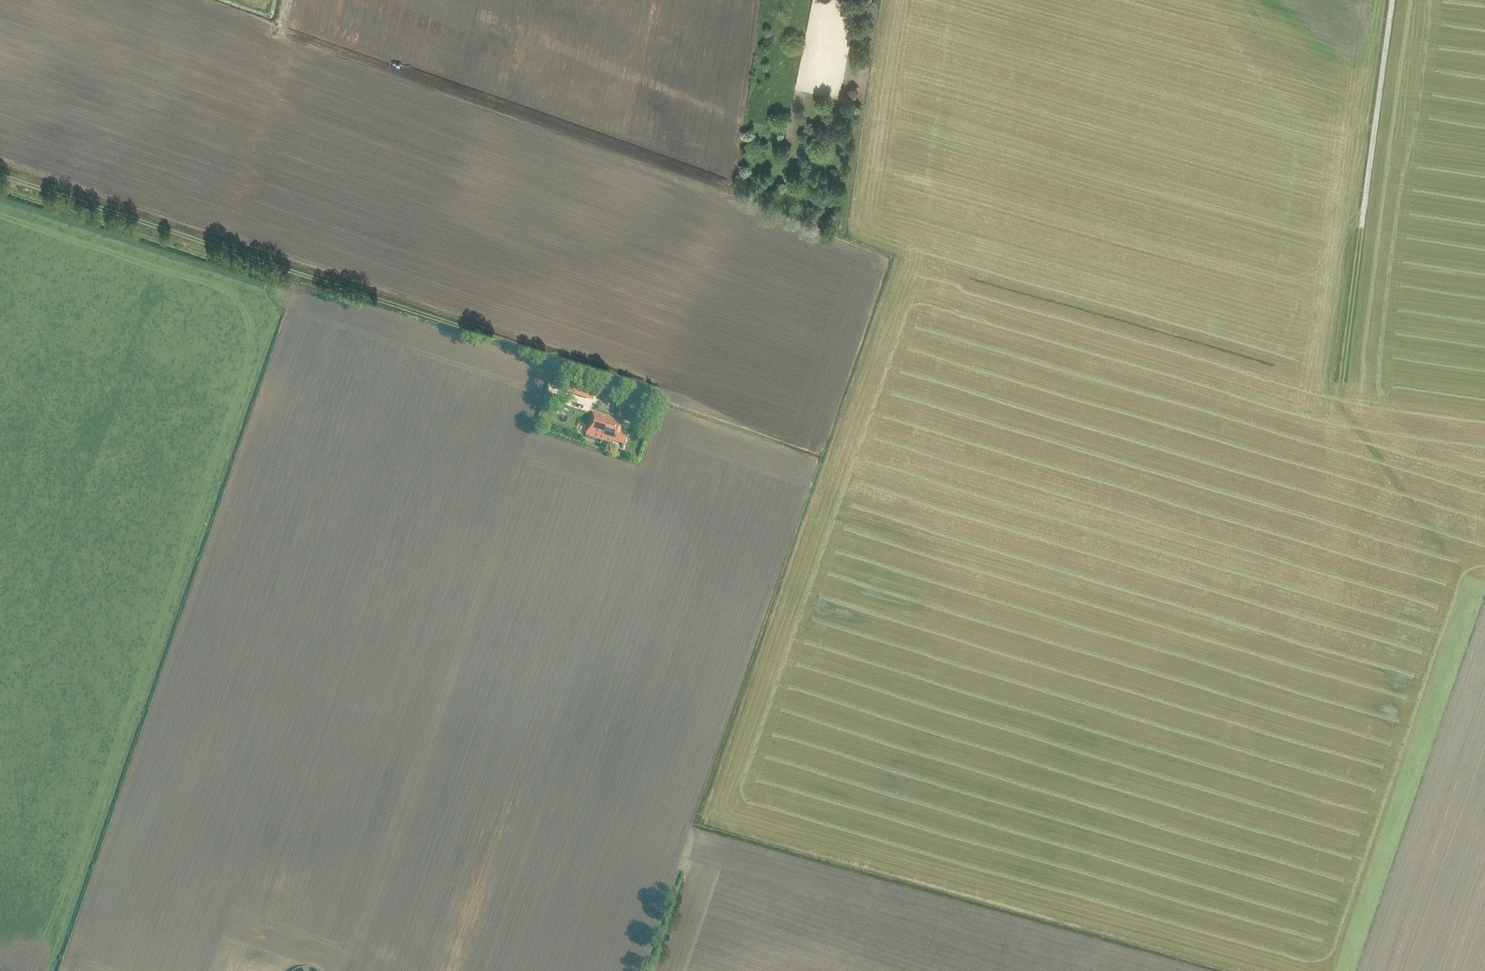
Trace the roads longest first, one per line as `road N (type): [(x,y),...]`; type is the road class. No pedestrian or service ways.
road 1 (track): [(0,176),(547,353),(557,366),(551,418),(577,427)]
road 2 (track): [(0,199),(283,291),(298,273)]

